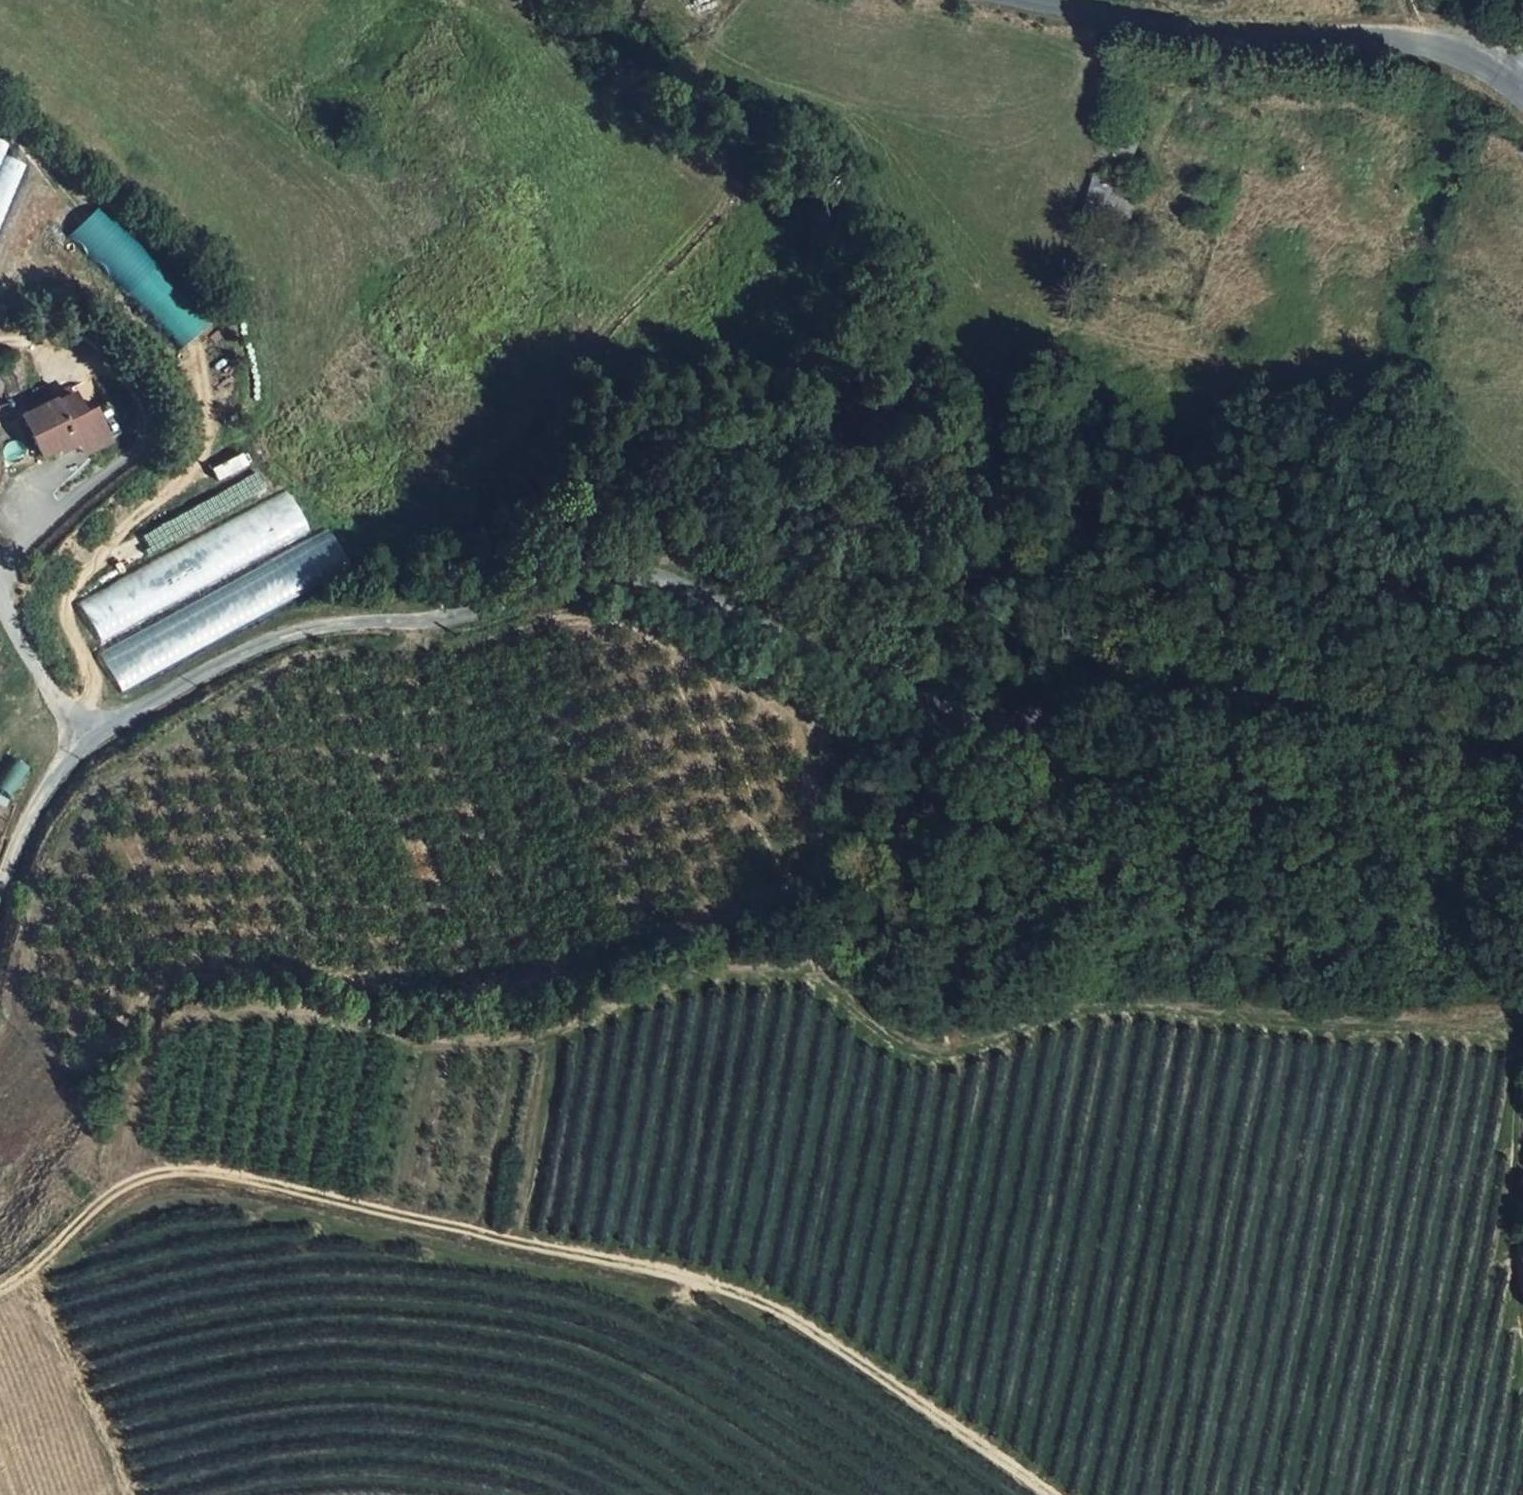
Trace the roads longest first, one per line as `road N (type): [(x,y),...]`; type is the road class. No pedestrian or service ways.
road 1 (unclassified): [(1522,768),(1425,731),(1127,665),(957,715),(705,587),(627,569),(427,621),(336,624),(260,644),(84,744),(46,781),(0,892)]
road 2 (track): [(0,1290),(127,1185),(175,1171),(239,1176),(718,1286),(777,1311),(911,1396)]
road 3 (tertiary): [(1519,96),(1467,57),(1387,35),(1150,32),(1021,0)]
road 4 (track): [(1053,1494),(911,1396)]

